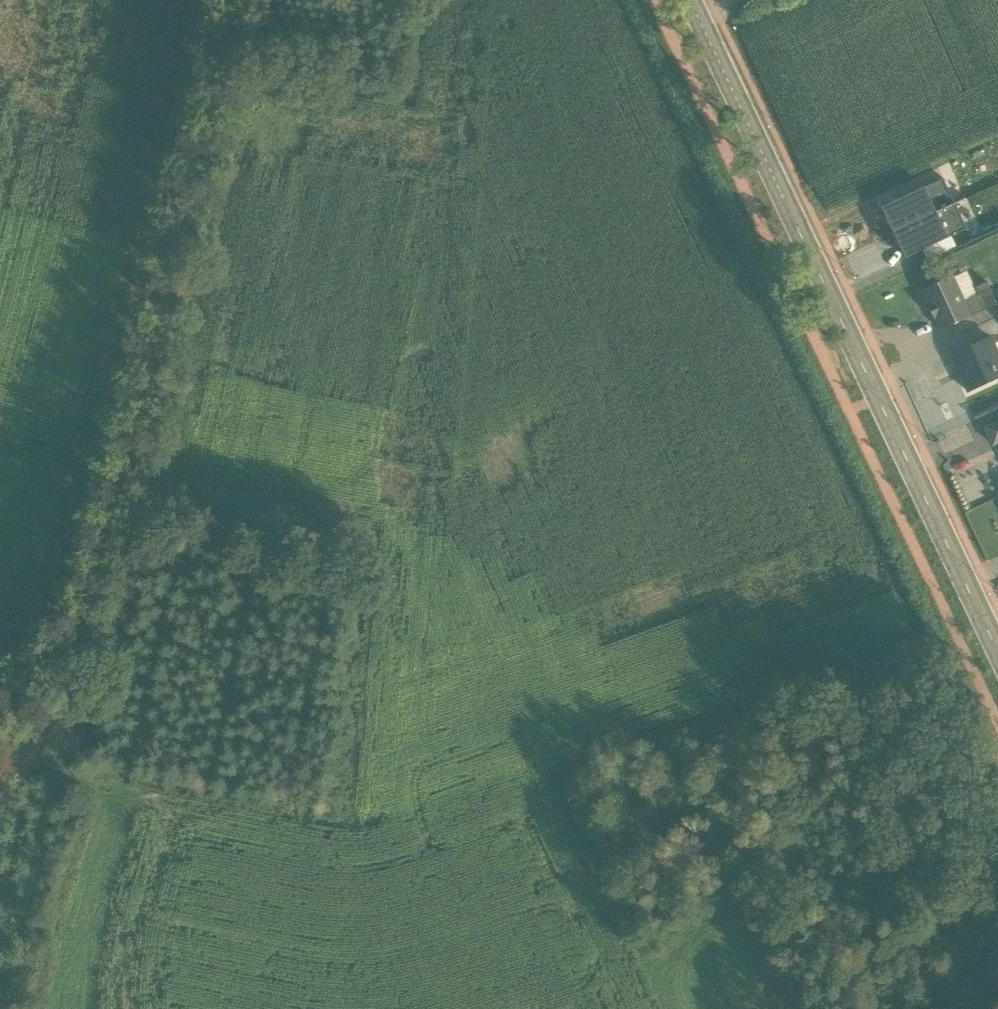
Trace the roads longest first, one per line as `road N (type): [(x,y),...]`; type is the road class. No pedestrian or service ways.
road 1 (primary): [(997,655),(689,0)]

